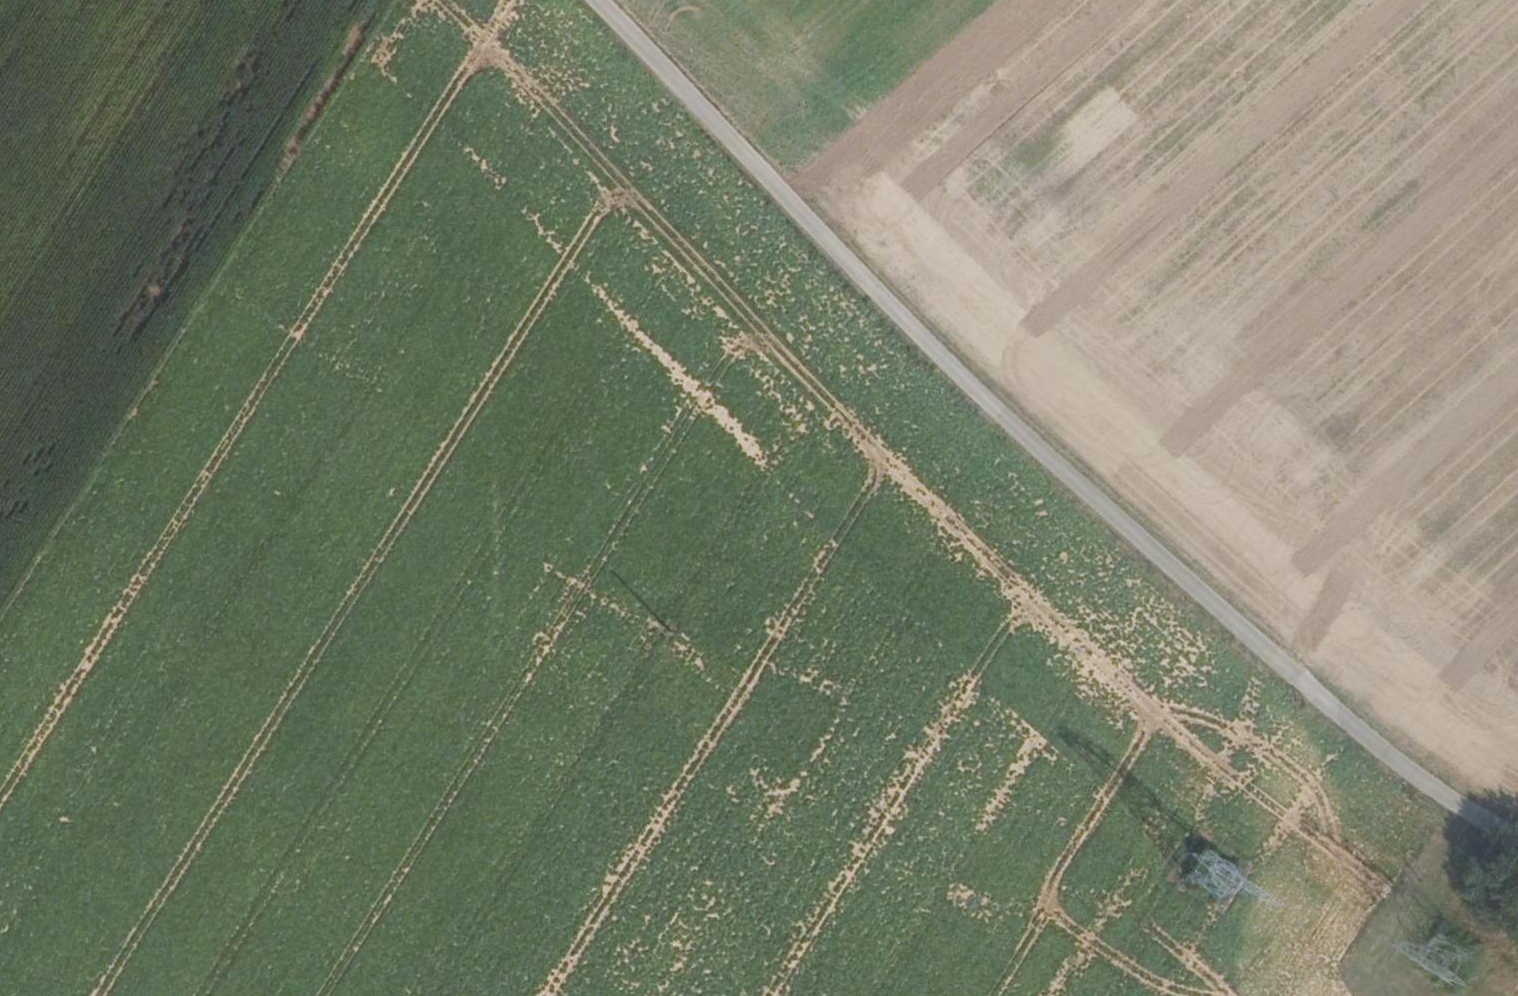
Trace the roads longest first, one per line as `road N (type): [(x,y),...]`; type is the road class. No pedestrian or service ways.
road 1 (unclassified): [(599,0),(995,405),(1442,791),(1517,839)]
road 2 (track): [(1476,815),(1448,863),(1454,894),(1469,916),(1517,947)]

